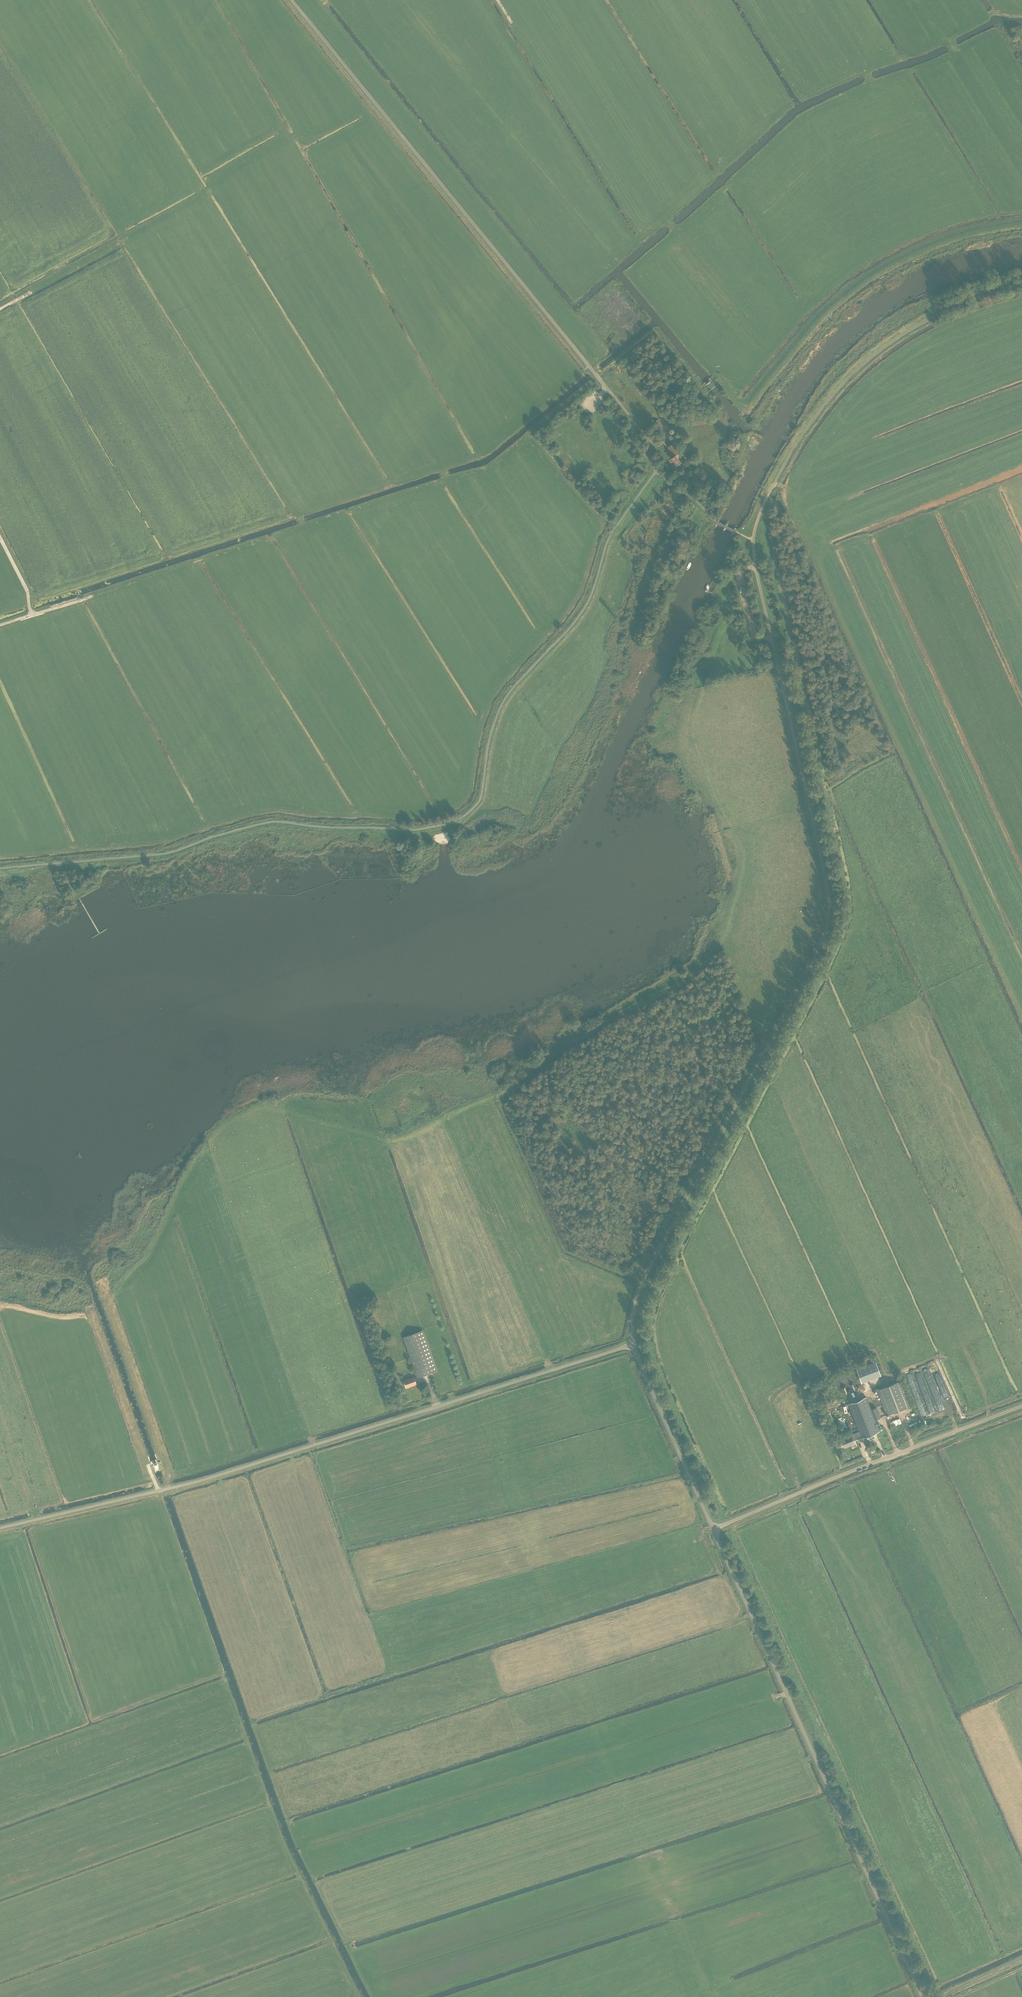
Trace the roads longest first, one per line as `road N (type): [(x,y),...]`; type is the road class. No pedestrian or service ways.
road 1 (unclassified): [(633,1344),(640,1287),(829,919),(756,569),(758,520),(805,431),(860,368),(939,315),(1021,286)]
road 2 (unclassified): [(0,1527),(191,1482),(633,1344)]
road 3 (unclassified): [(290,0),(634,422)]
road 4 (unclassified): [(921,1996),(713,1528)]
road 5 (unclassified): [(713,1528),(1021,1406)]
road 6 (unclassified): [(713,1528),(633,1344)]
road 7 (track): [(598,377),(653,332),(699,387)]

